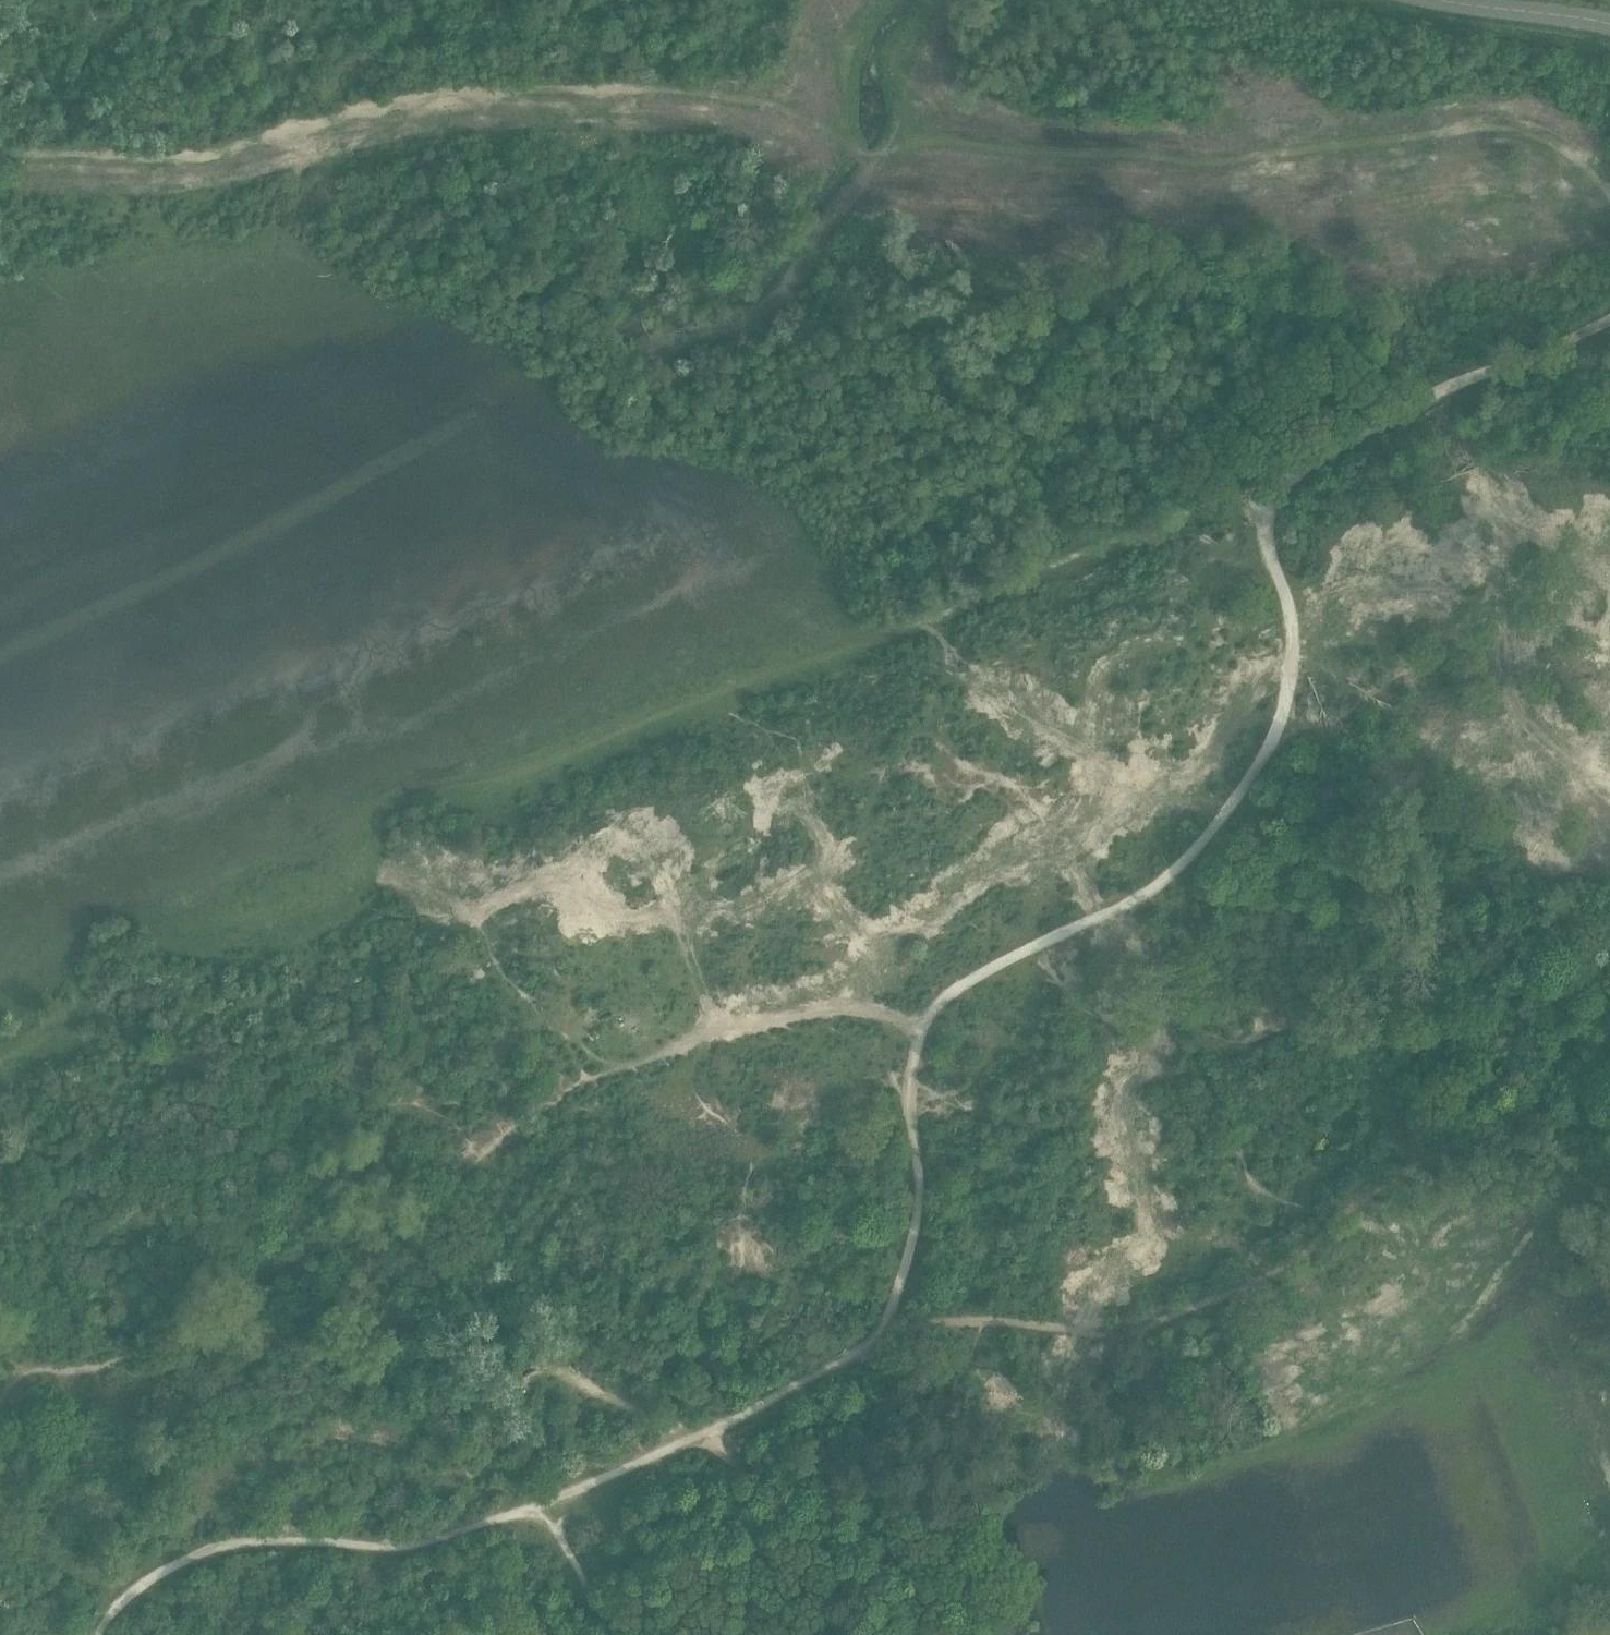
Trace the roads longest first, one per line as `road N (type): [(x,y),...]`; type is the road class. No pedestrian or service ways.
road 1 (track): [(598,742),(1166,516),(1271,493)]
road 2 (track): [(1271,493),(1339,444),(1440,390)]
road 3 (track): [(1440,390),(1609,319)]
road 4 (unclassified): [(1609,27),(1431,0)]
road 5 (track): [(637,1634),(602,1602),(542,1506)]

